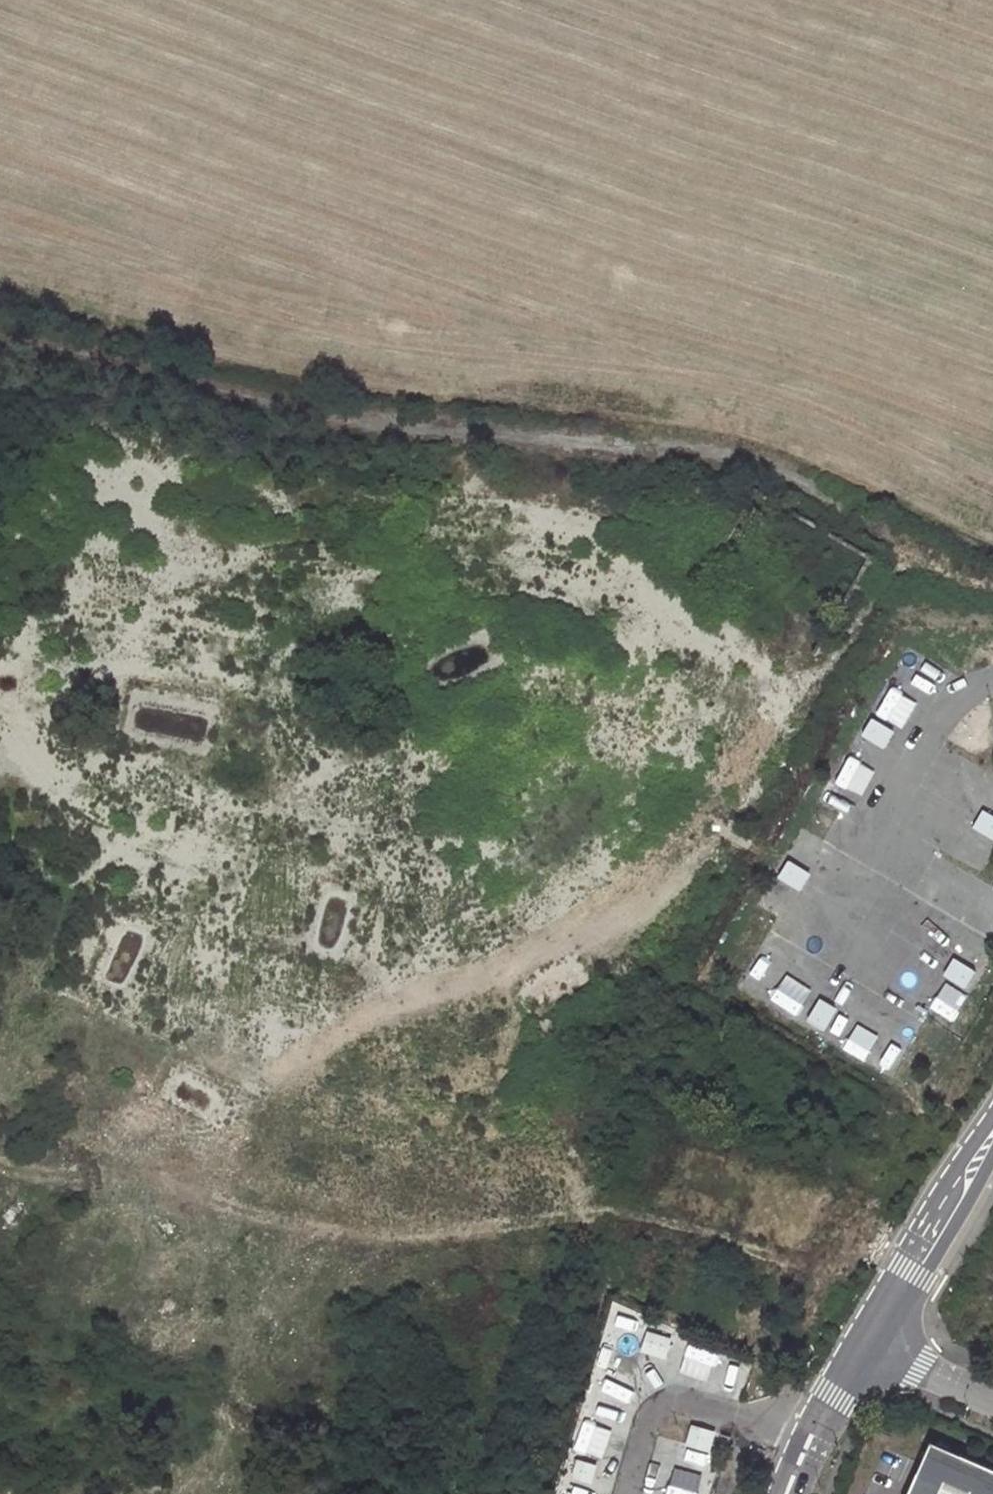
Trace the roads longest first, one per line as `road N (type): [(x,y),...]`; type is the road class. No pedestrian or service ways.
road 1 (unclassified): [(992,583),(947,568),(767,463),(316,416),(0,330)]
road 2 (tertiary): [(992,1132),(867,1340)]
road 3 (tertiary): [(786,1493),(867,1340)]
road 4 (unclassified): [(992,1398),(867,1340)]

